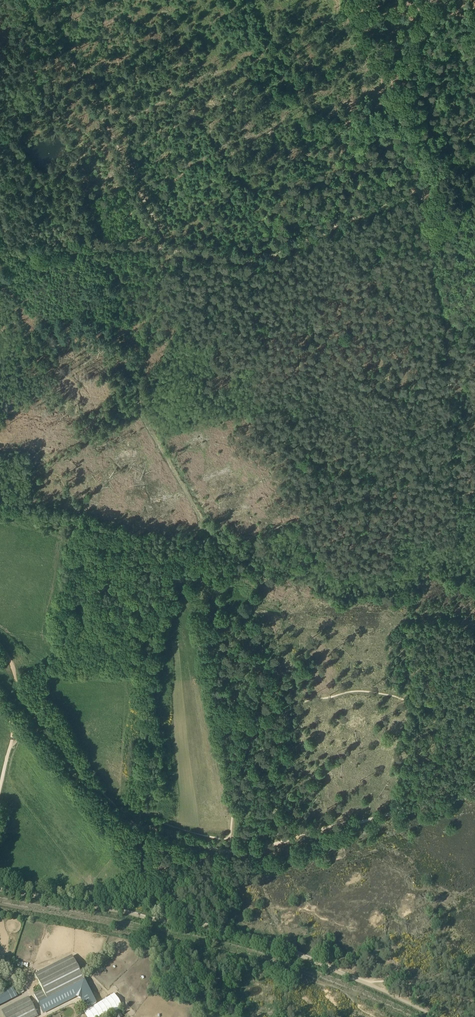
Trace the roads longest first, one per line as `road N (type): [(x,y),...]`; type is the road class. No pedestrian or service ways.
road 1 (track): [(474,977),(355,976),(221,932),(0,888)]
road 2 (track): [(355,976),(176,924),(0,891)]
road 3 (track): [(149,830),(240,852),(474,796)]
road 4 (track): [(174,246),(259,258),(424,184)]
road 5 (track): [(0,252),(174,246)]
road 6 (track): [(174,246),(135,396)]
road 7 (track): [(35,731),(116,819),(139,827)]
road 8 (track): [(424,184),(445,314)]

